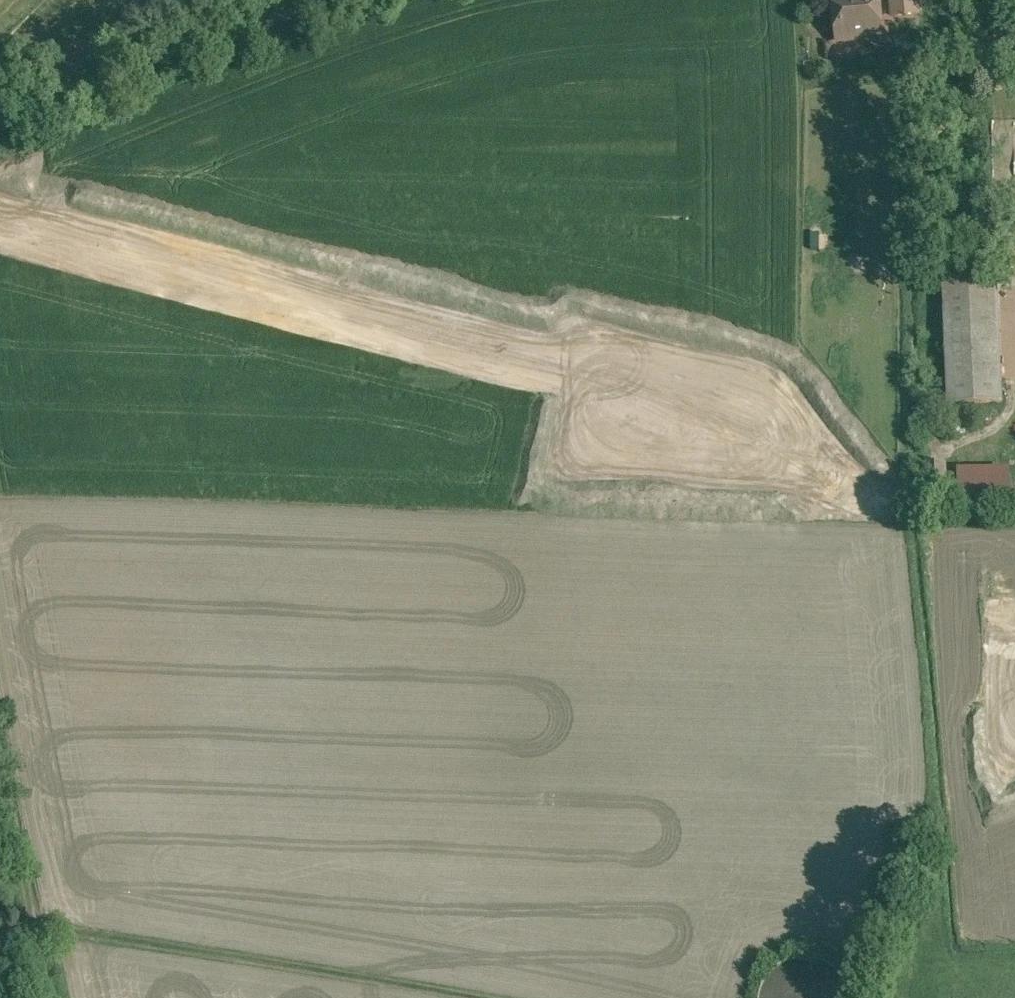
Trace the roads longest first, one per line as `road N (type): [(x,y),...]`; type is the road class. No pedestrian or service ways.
road 1 (unclassified): [(0,102),(261,0)]

